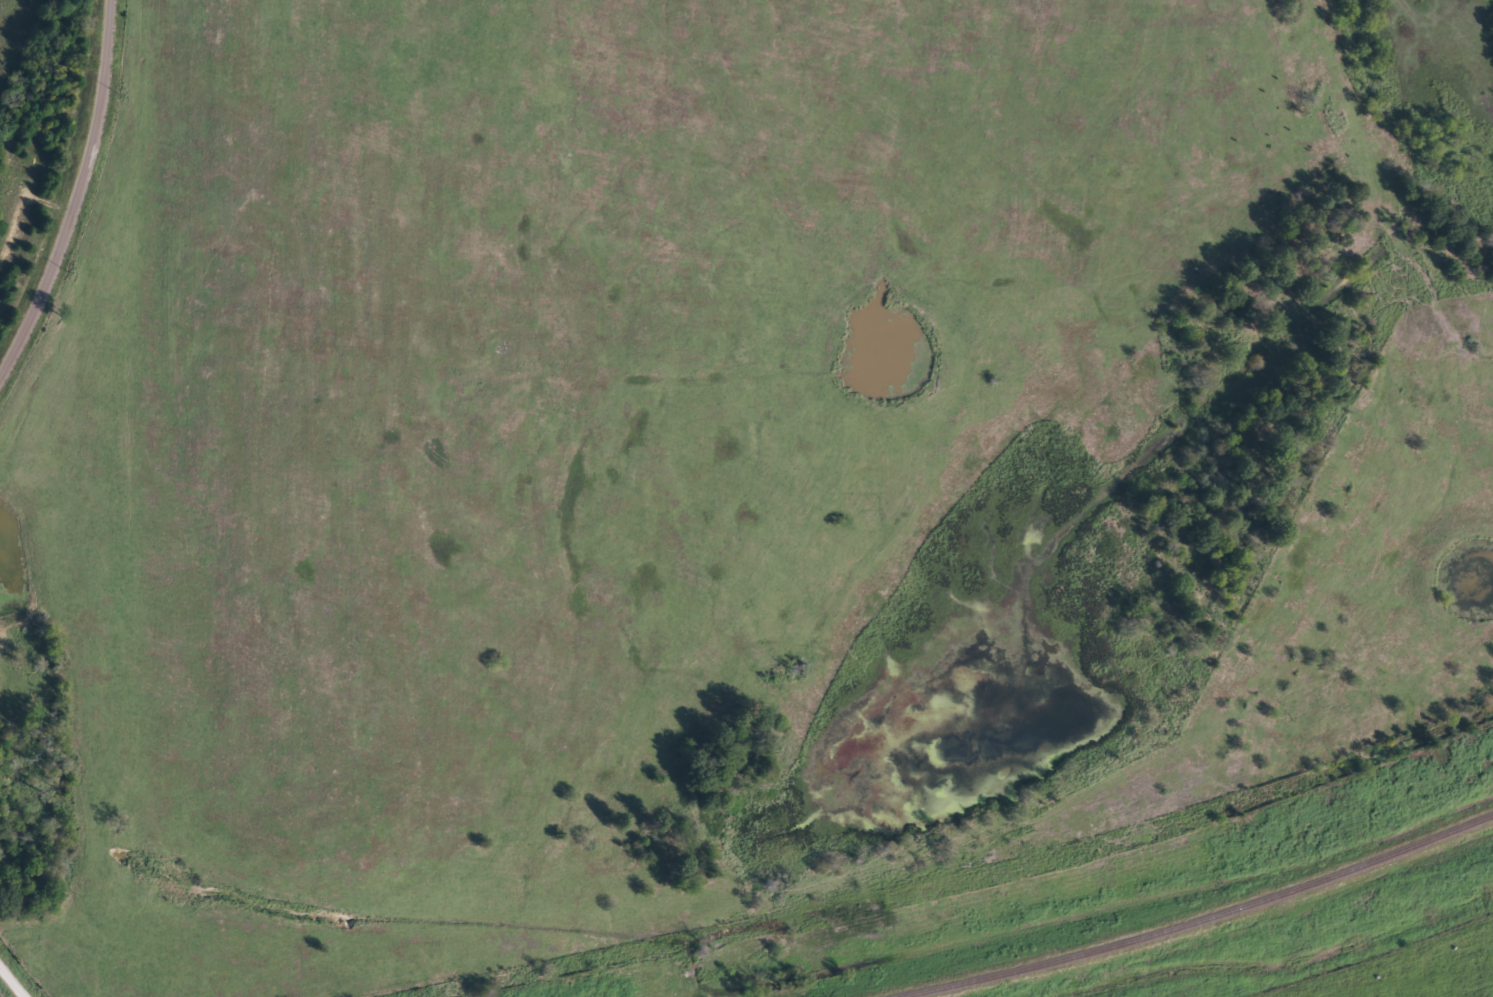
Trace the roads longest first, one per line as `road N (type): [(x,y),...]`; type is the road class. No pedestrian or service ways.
road 1 (residential): [(0,372),(80,210),(109,98),(110,0)]

